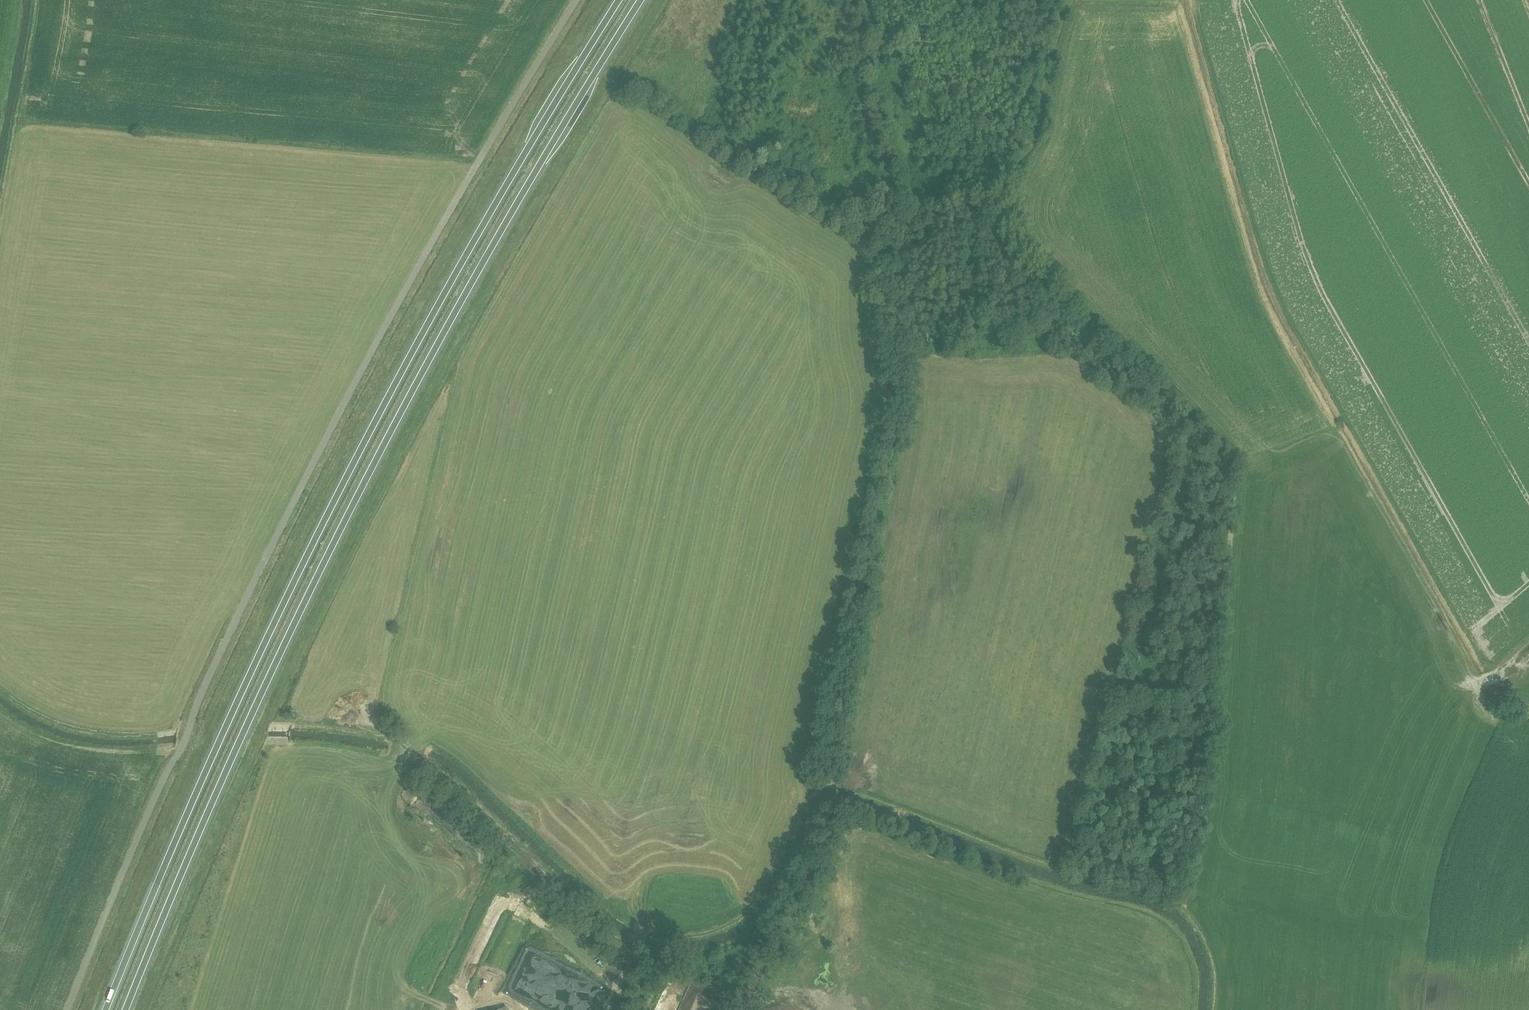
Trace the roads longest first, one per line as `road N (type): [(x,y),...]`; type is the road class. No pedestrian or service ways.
road 1 (trunk): [(126,1009),(249,720),(349,513),(458,308),(642,0)]
road 2 (trunk): [(619,0),(440,302),(333,504),(232,713),(105,1009)]
road 3 (unclassified): [(574,0),(269,552),(68,1009)]
road 4 (track): [(1528,645),(1476,681),(1338,435)]

